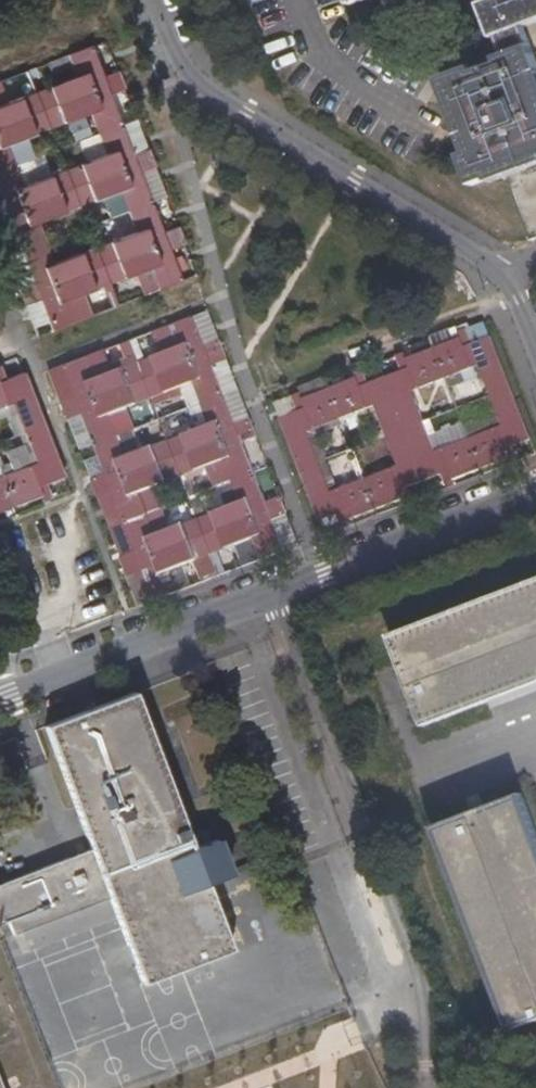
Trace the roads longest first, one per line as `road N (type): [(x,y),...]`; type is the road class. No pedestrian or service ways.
road 1 (residential): [(153,0),(183,79),(509,280),(535,350)]
road 2 (residential): [(258,611),(422,1087)]
road 3 (residential): [(258,611),(535,499)]
road 4 (residential): [(0,711),(258,611)]

